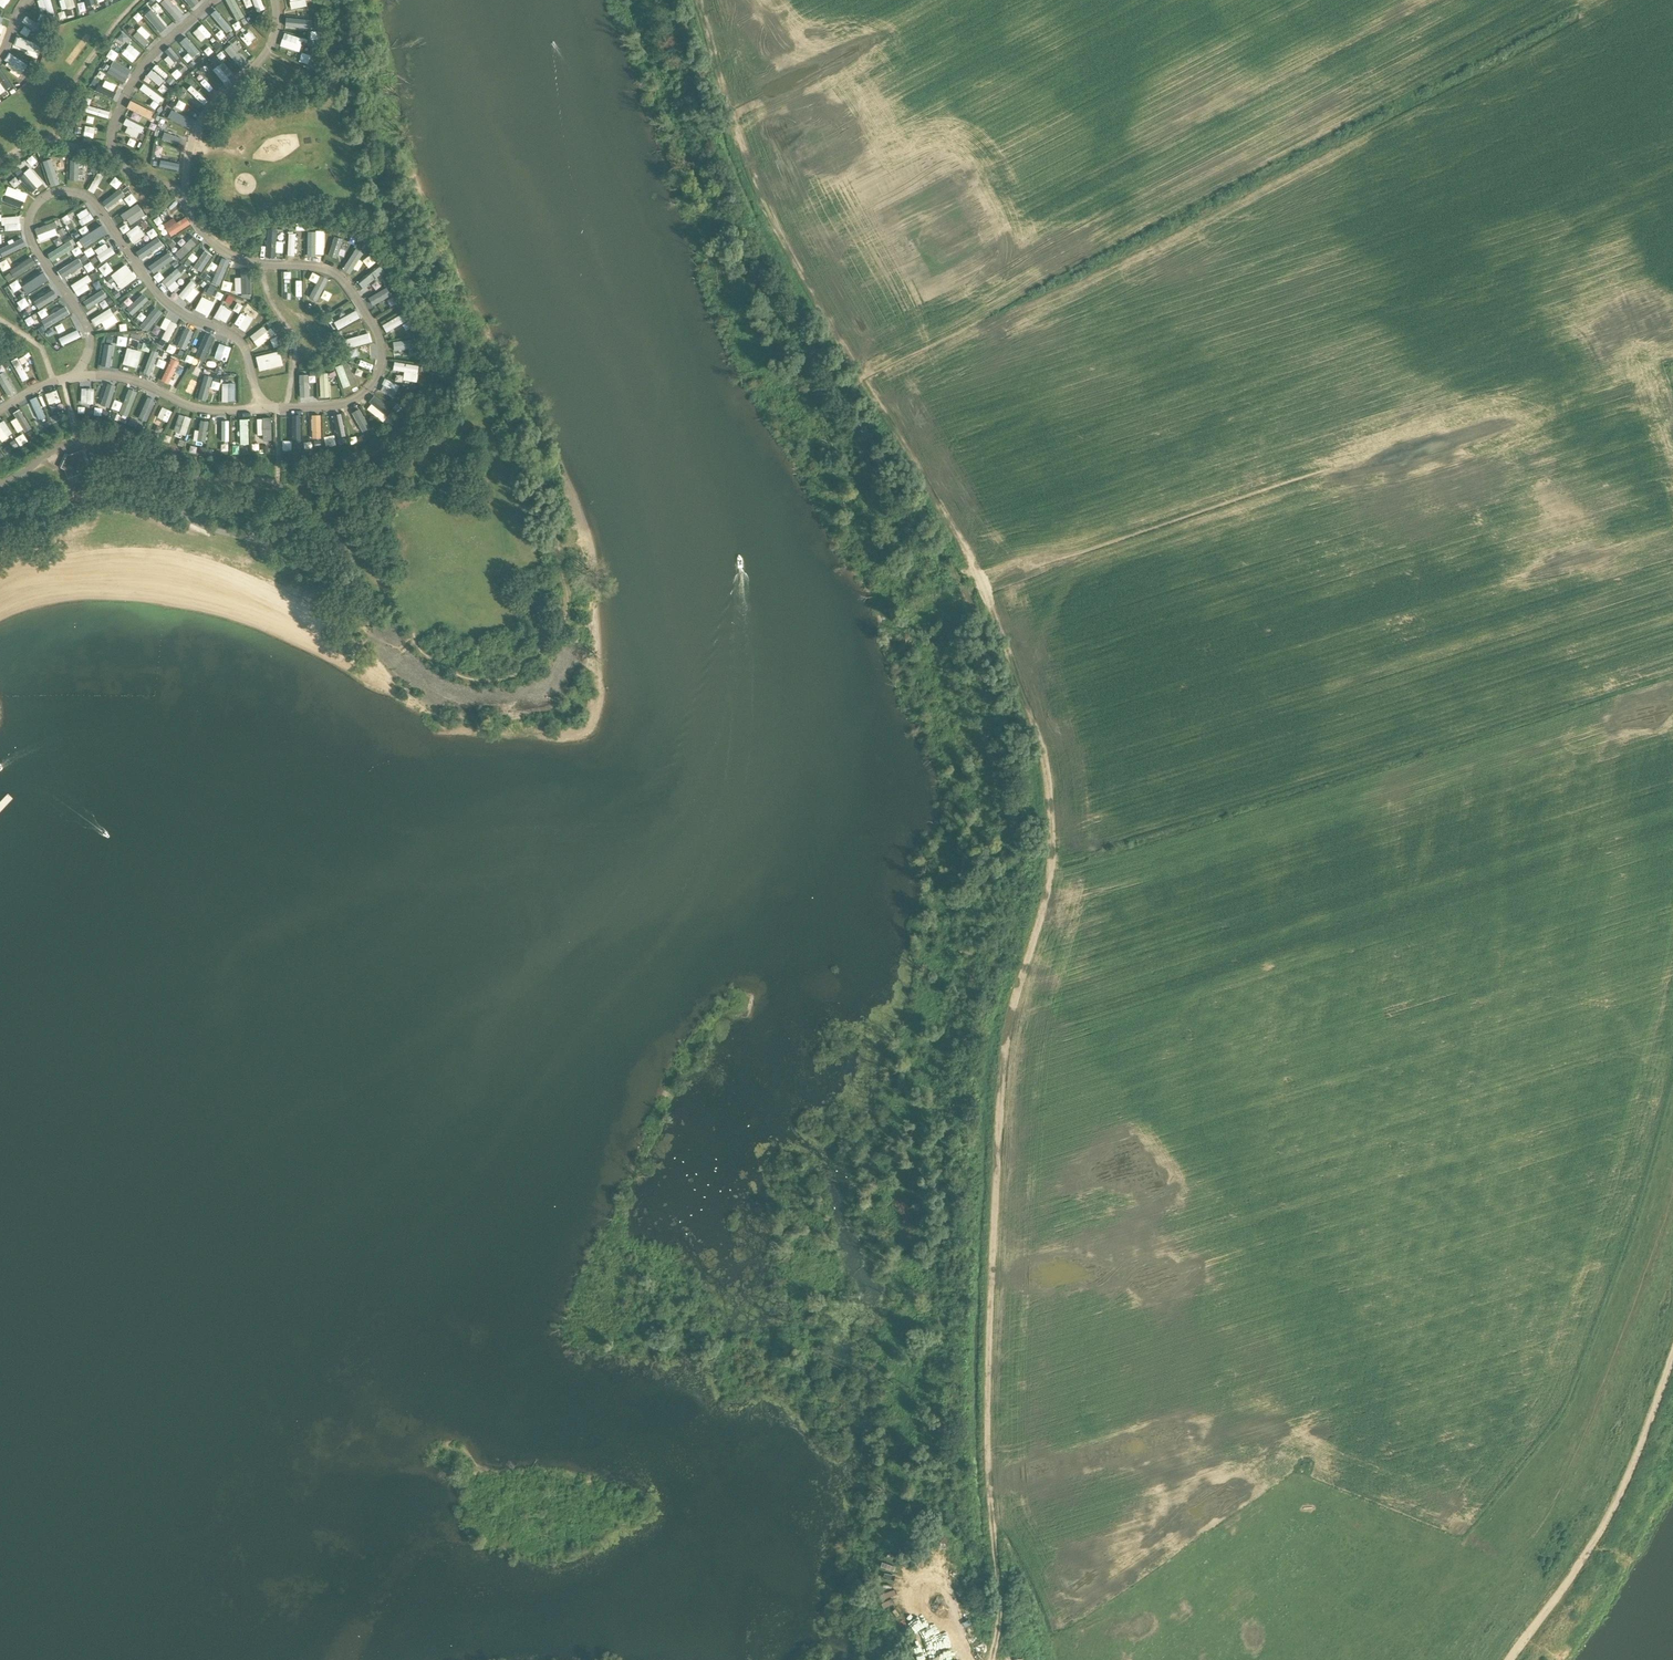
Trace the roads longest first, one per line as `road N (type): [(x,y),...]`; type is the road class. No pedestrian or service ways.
road 1 (track): [(1672,1359),(1614,1511),(1573,1582),(1511,1659)]

